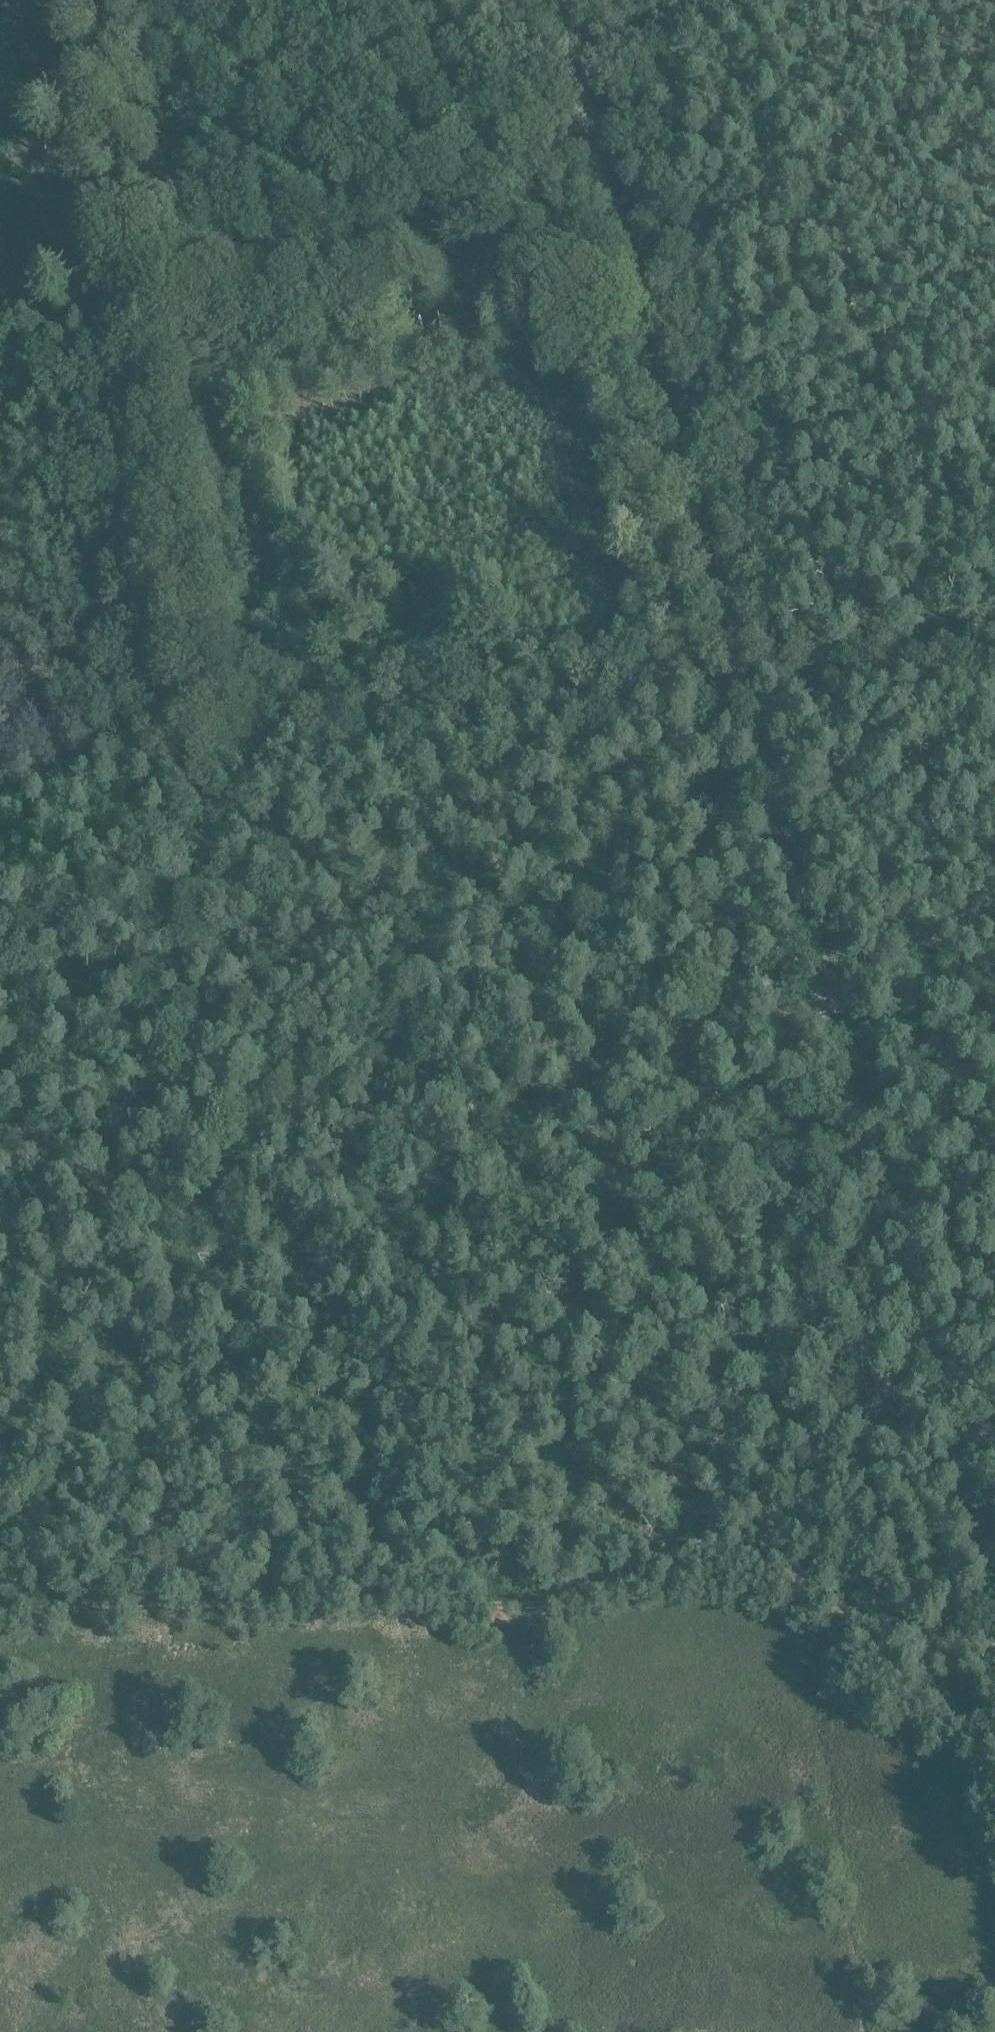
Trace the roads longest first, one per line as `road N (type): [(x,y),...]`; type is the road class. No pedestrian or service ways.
road 1 (track): [(994,1598),(647,318),(569,0)]
road 2 (track): [(827,960),(994,930)]

